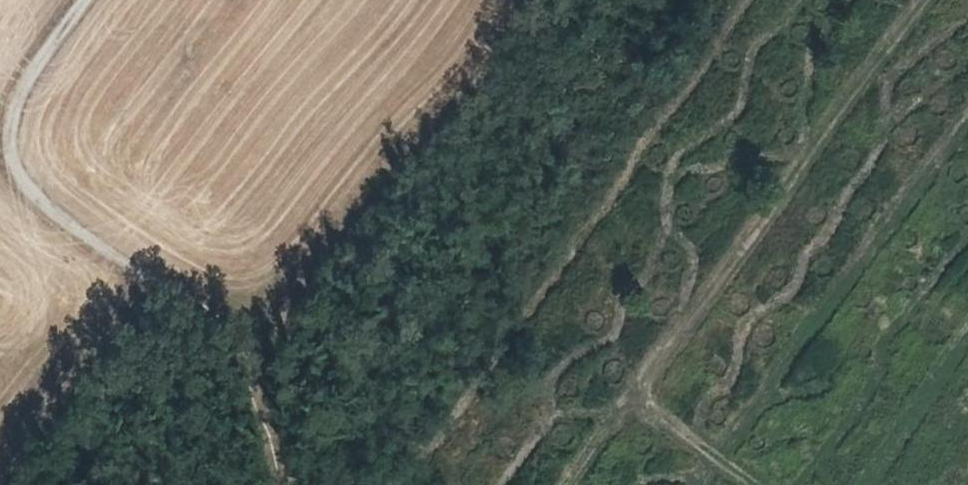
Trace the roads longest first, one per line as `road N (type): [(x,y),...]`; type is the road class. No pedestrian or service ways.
road 1 (track): [(571,484),(924,0)]
road 2 (track): [(83,0),(31,78),(13,125),(12,166),(38,200),(139,280)]
road 3 (track): [(782,484),(643,389)]
road 4 (track): [(346,399),(455,455),(480,484)]

